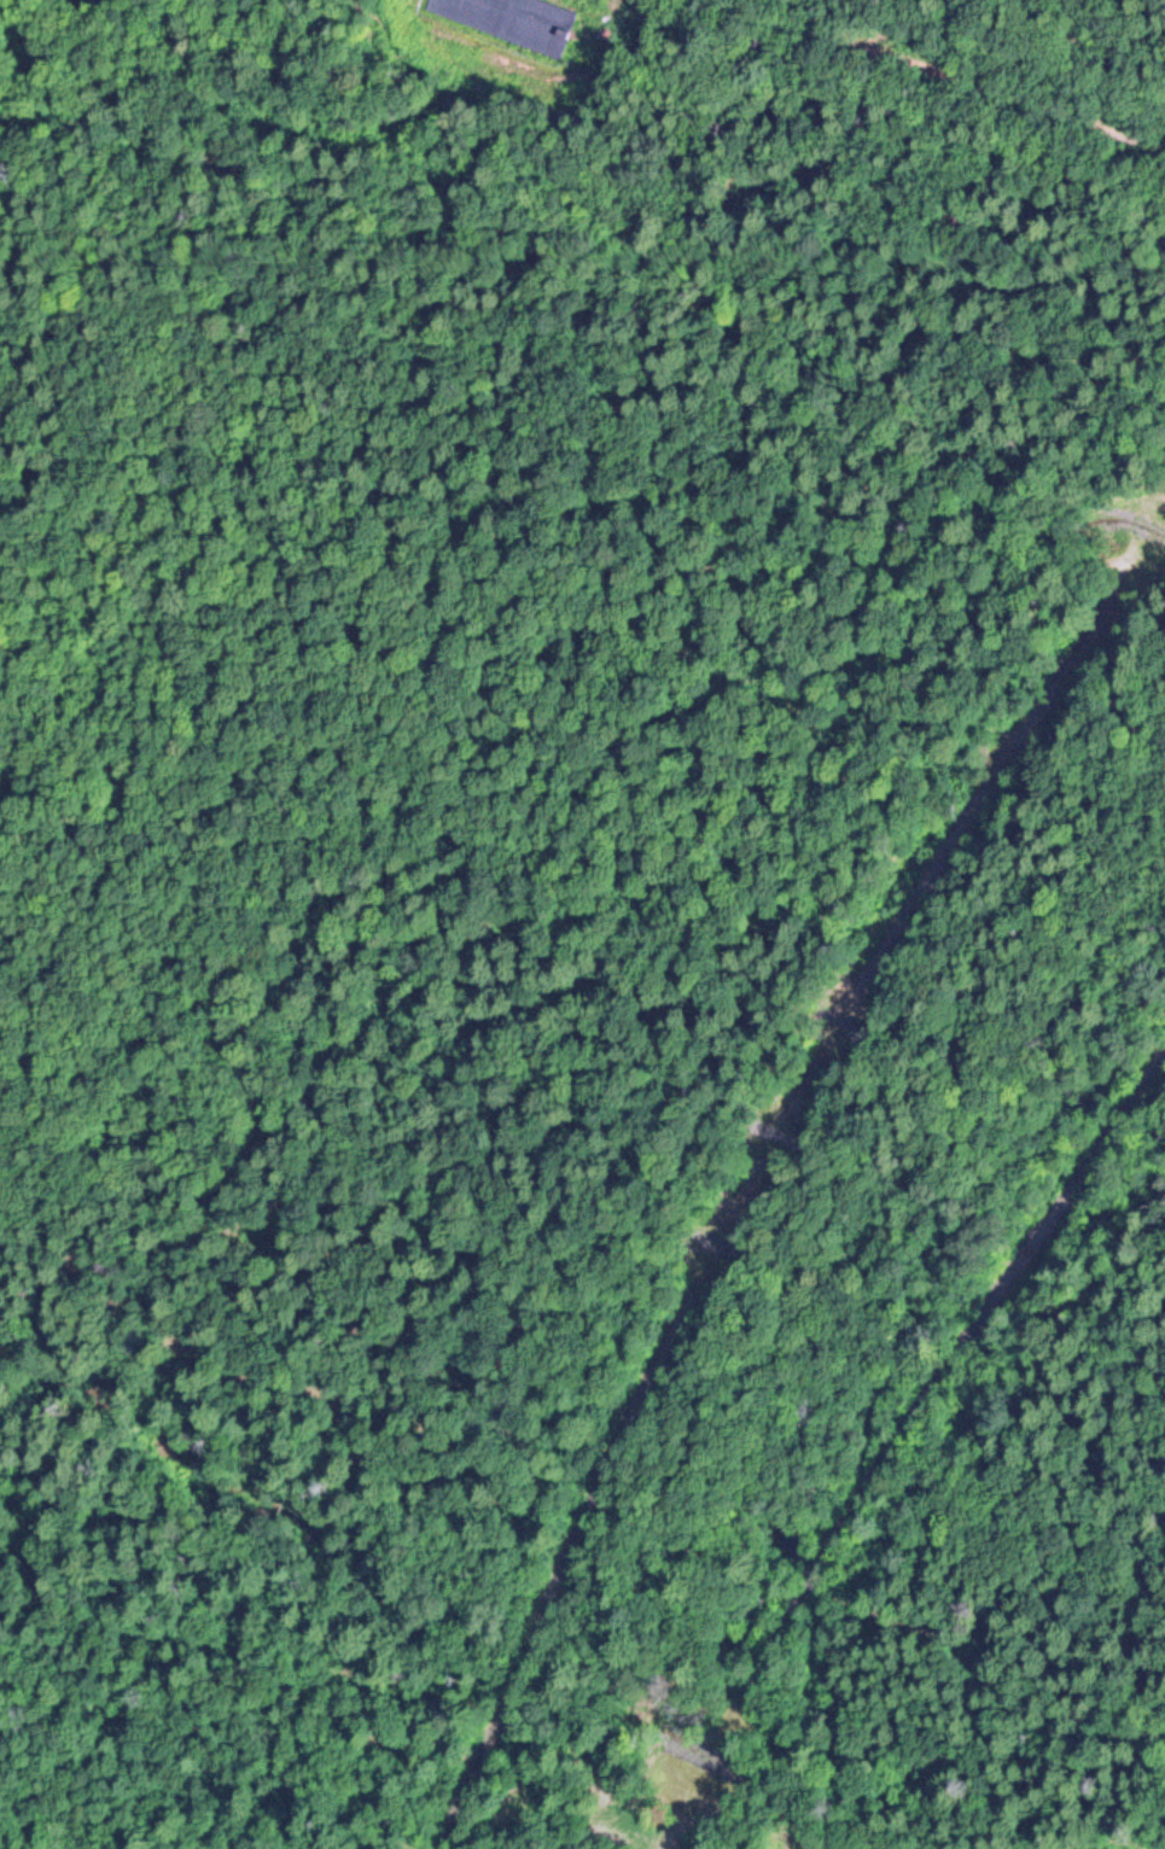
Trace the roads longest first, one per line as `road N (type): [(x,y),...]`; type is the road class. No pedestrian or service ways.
road 1 (track): [(1164,1046),(833,1540),(673,1848)]
road 2 (track): [(1164,141),(744,0)]

